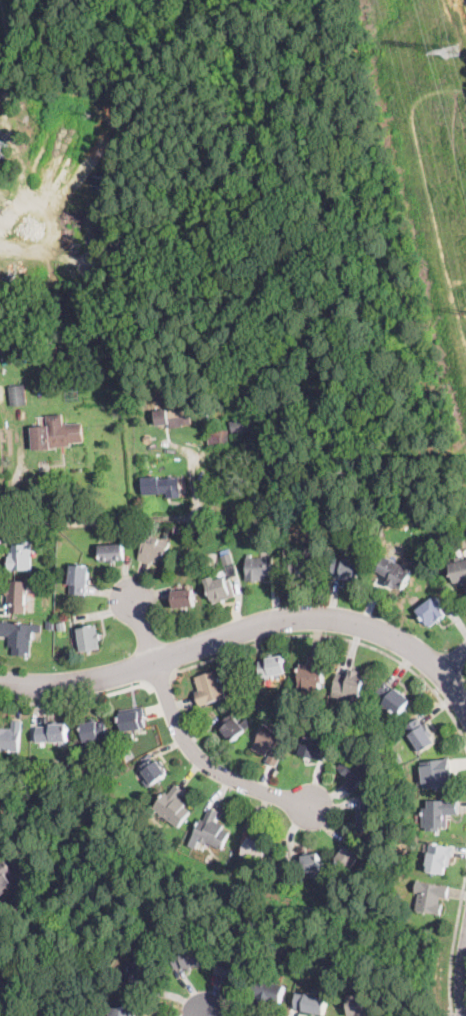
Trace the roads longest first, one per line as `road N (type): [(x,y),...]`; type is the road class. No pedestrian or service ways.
road 1 (residential): [(0,683),(57,685),(112,675),(272,621),(322,618),(411,647),(465,702)]
road 2 (track): [(465,90),(438,89),(414,102),(412,113),(465,347)]
road 3 (residential): [(133,602),(195,754),(228,778),(314,807)]
road 4 (residential): [(0,522),(201,519)]

